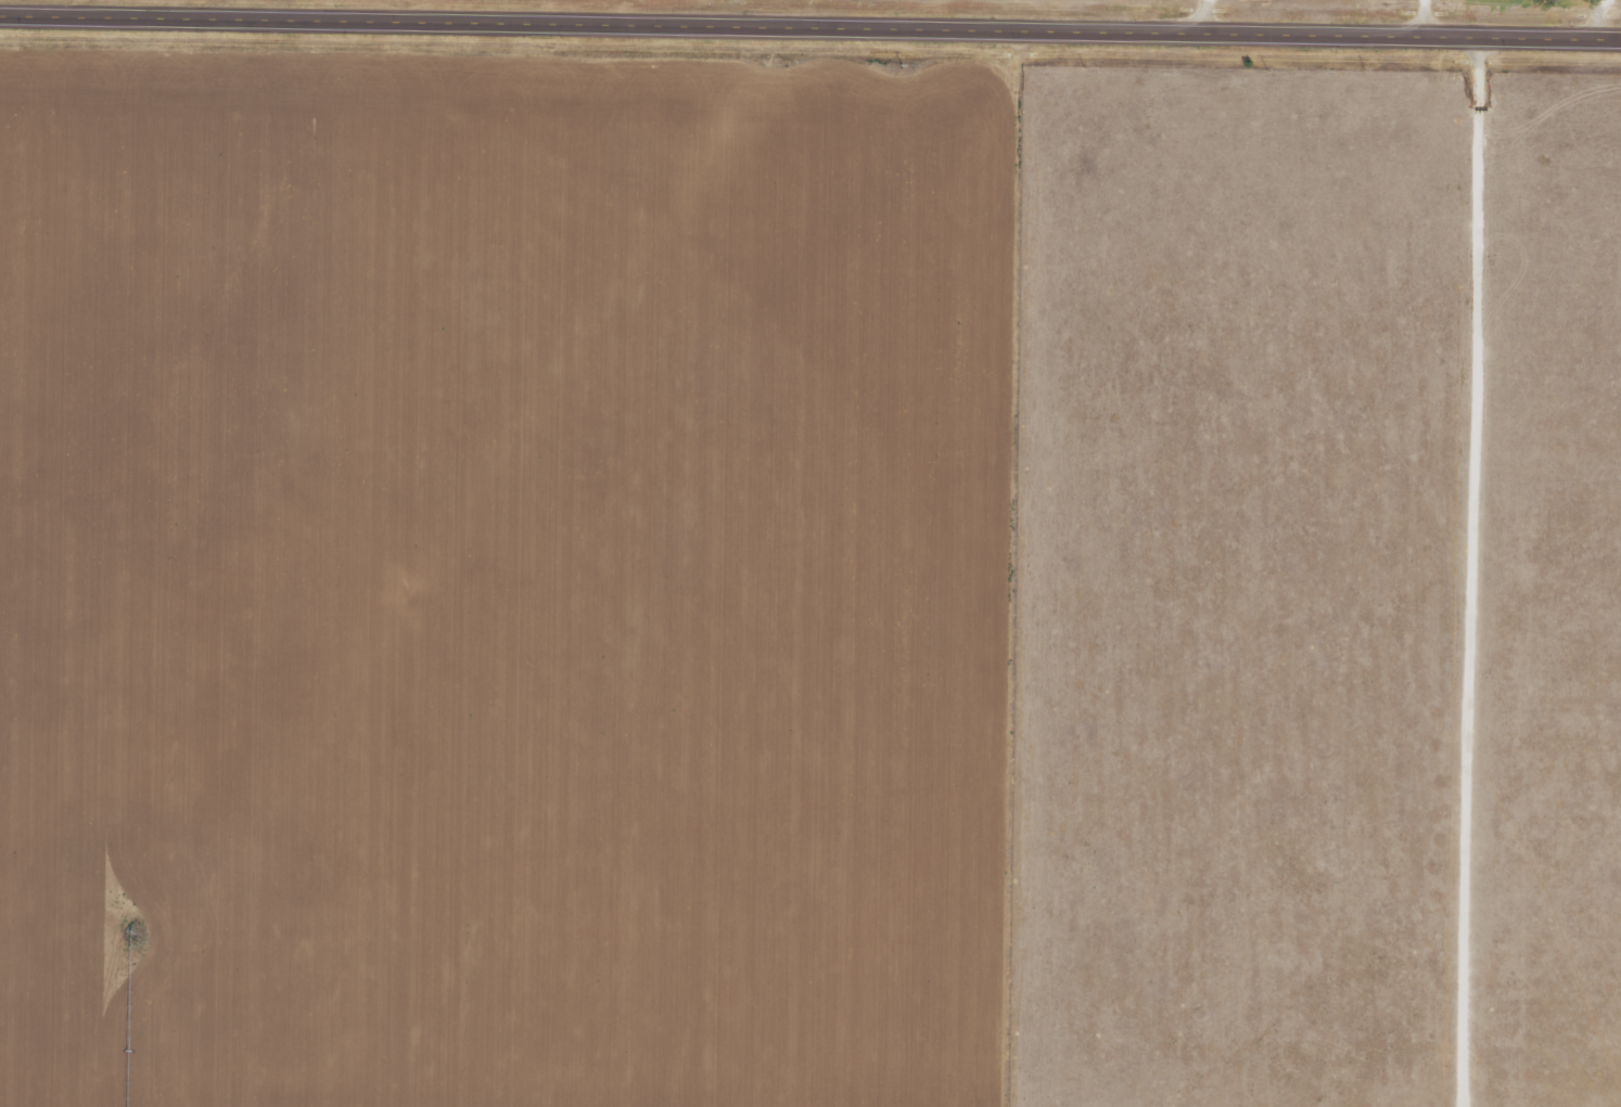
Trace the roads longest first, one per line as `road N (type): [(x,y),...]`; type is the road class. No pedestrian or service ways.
road 1 (tertiary): [(1620,42),(0,18)]

